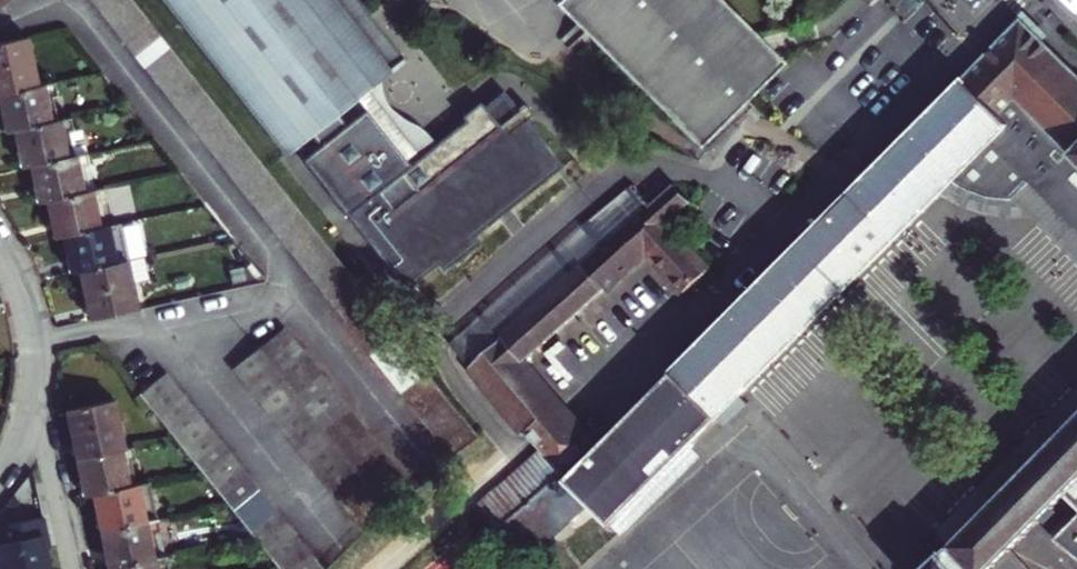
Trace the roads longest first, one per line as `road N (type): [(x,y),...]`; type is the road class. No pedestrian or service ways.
road 1 (residential): [(32,398),(73,568)]
road 2 (residential): [(32,398),(33,331),(0,252)]

